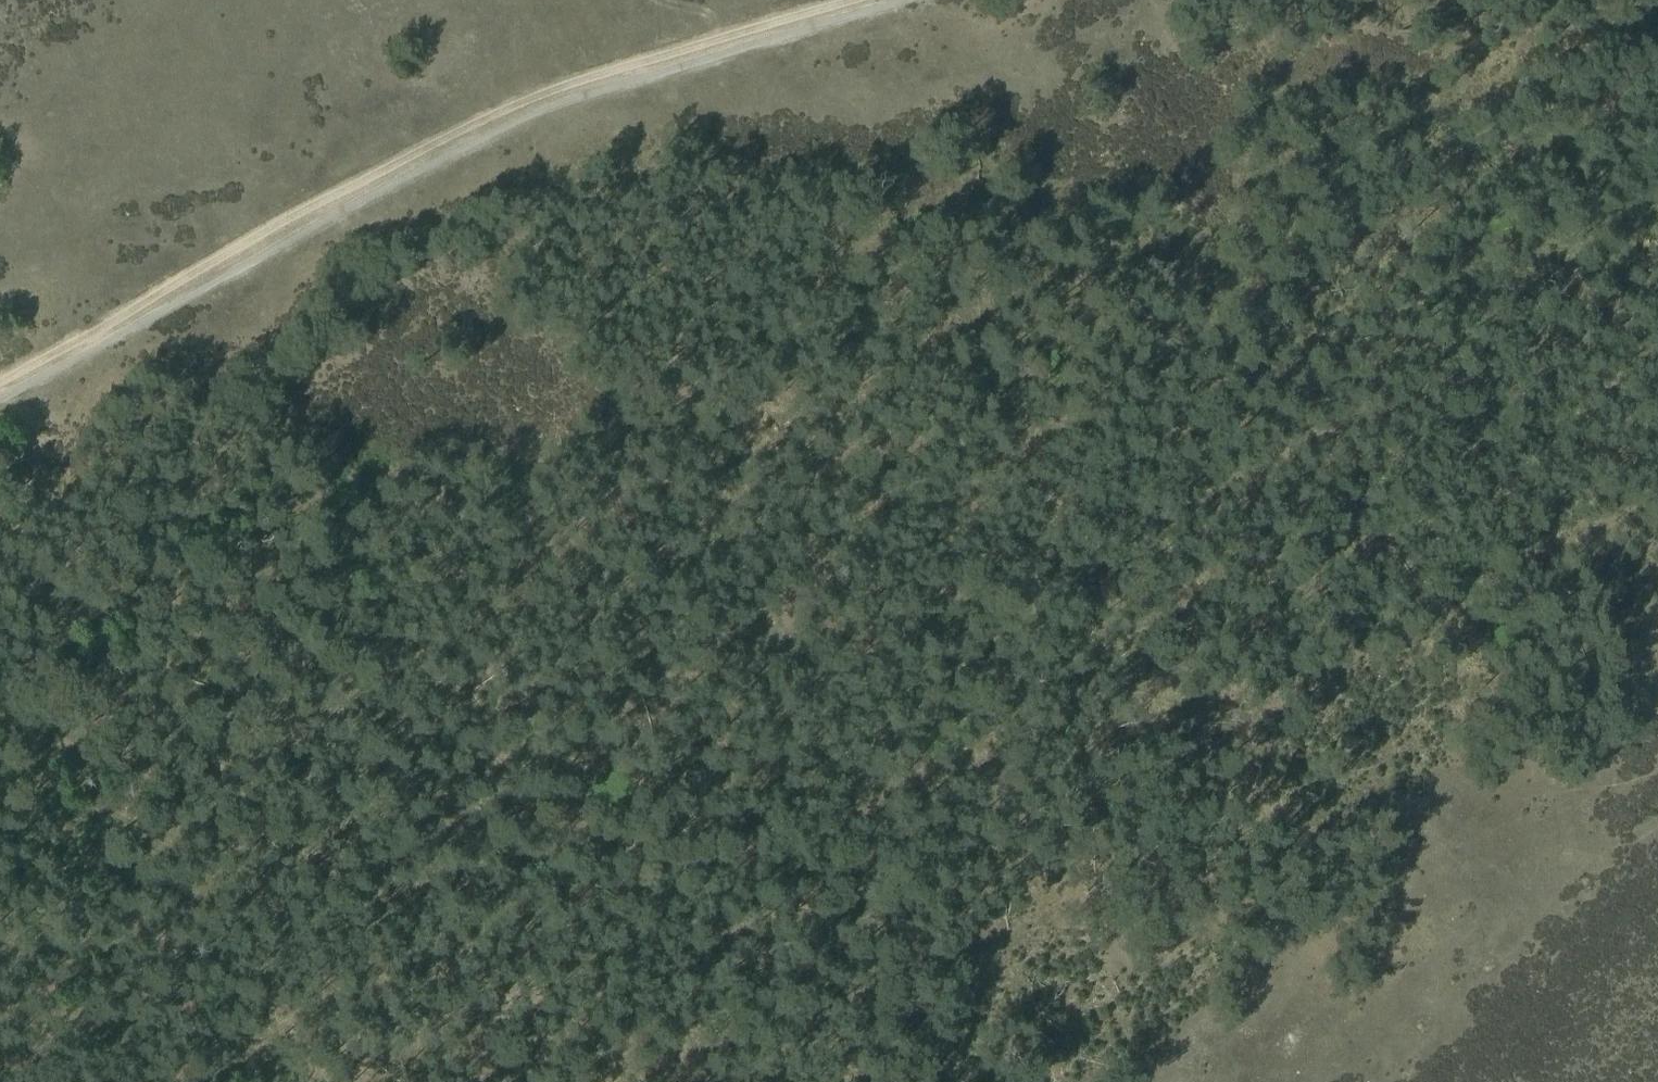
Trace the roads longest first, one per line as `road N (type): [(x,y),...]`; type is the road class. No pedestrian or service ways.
road 1 (track): [(828,0),(510,100),(0,375)]

